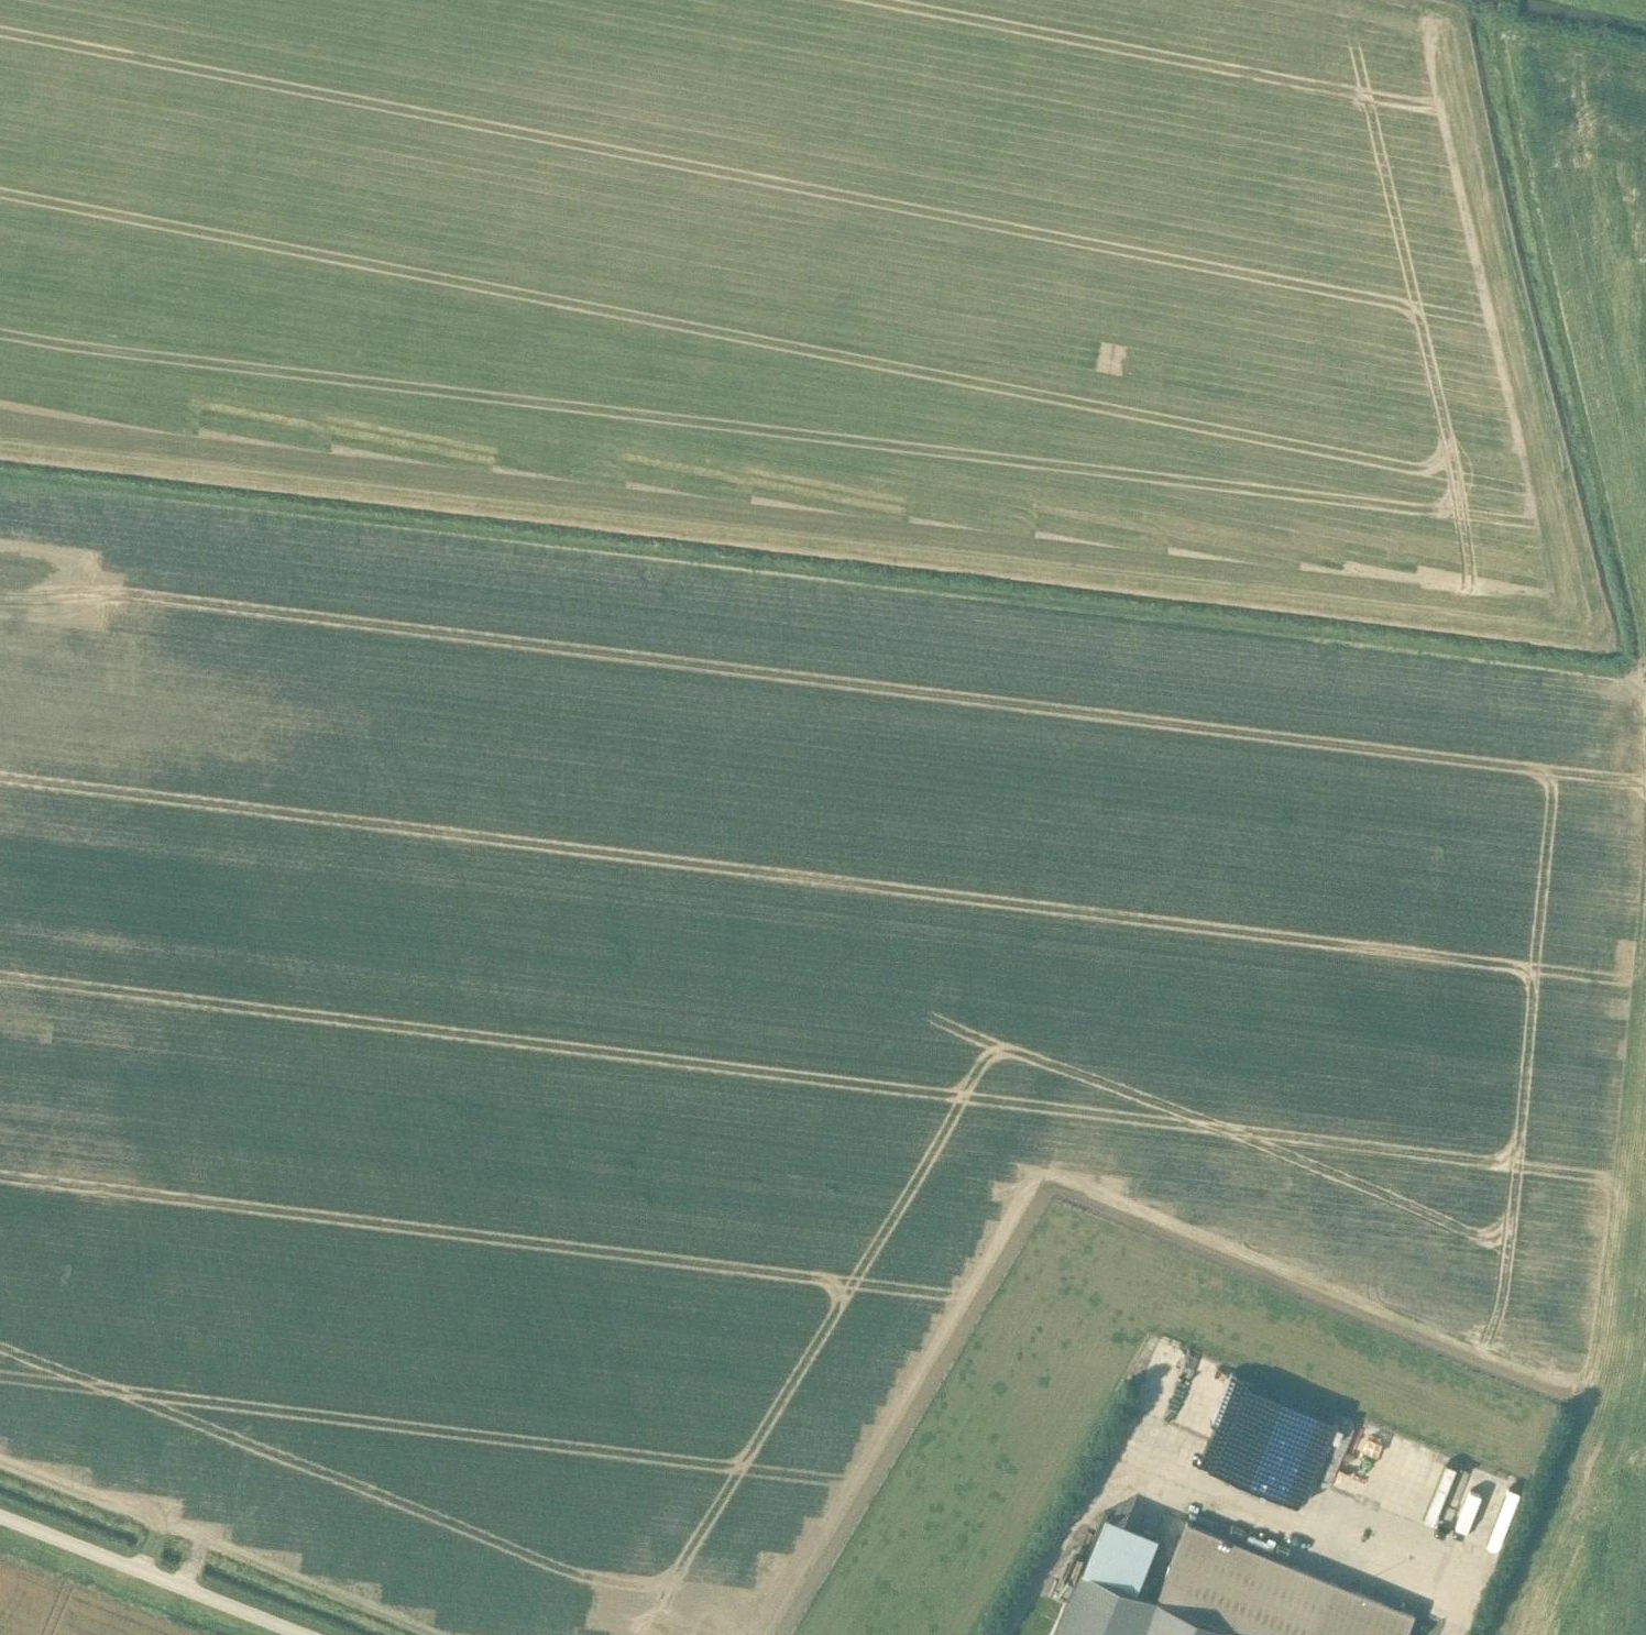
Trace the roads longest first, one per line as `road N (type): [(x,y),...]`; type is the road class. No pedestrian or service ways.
road 1 (unclassified): [(304,1634),(0,1516)]

